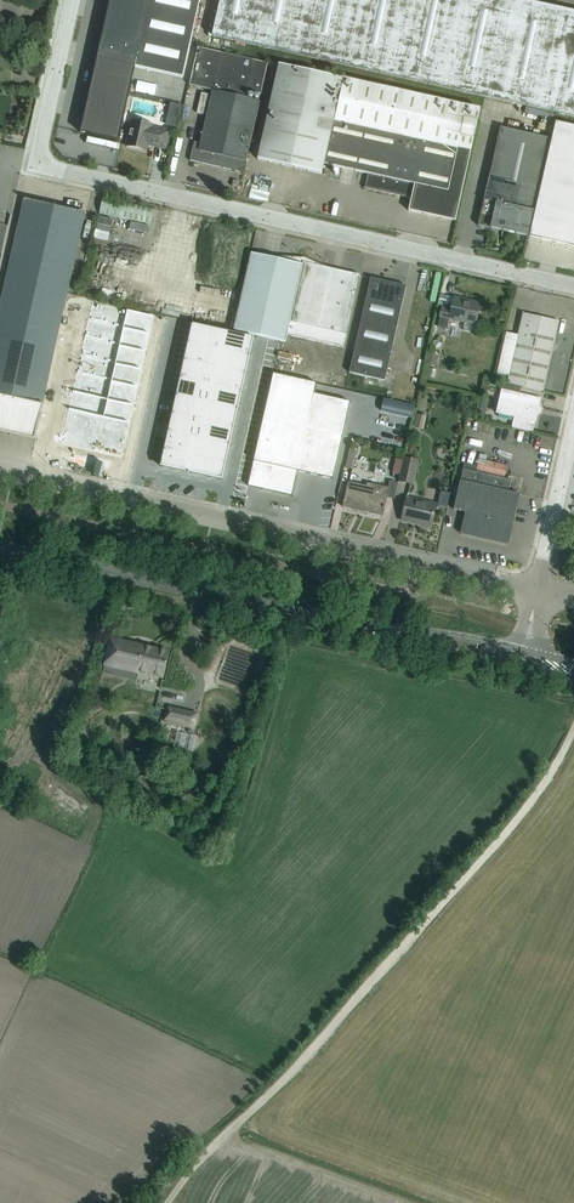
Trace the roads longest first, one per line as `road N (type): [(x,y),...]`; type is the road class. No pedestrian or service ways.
road 1 (unclassified): [(573,286),(63,178),(46,163),(42,146),(73,0)]
road 2 (unclassified): [(537,591),(0,467)]
road 3 (tertiary): [(524,660),(0,547)]
road 4 (unclassified): [(573,416),(537,591)]

